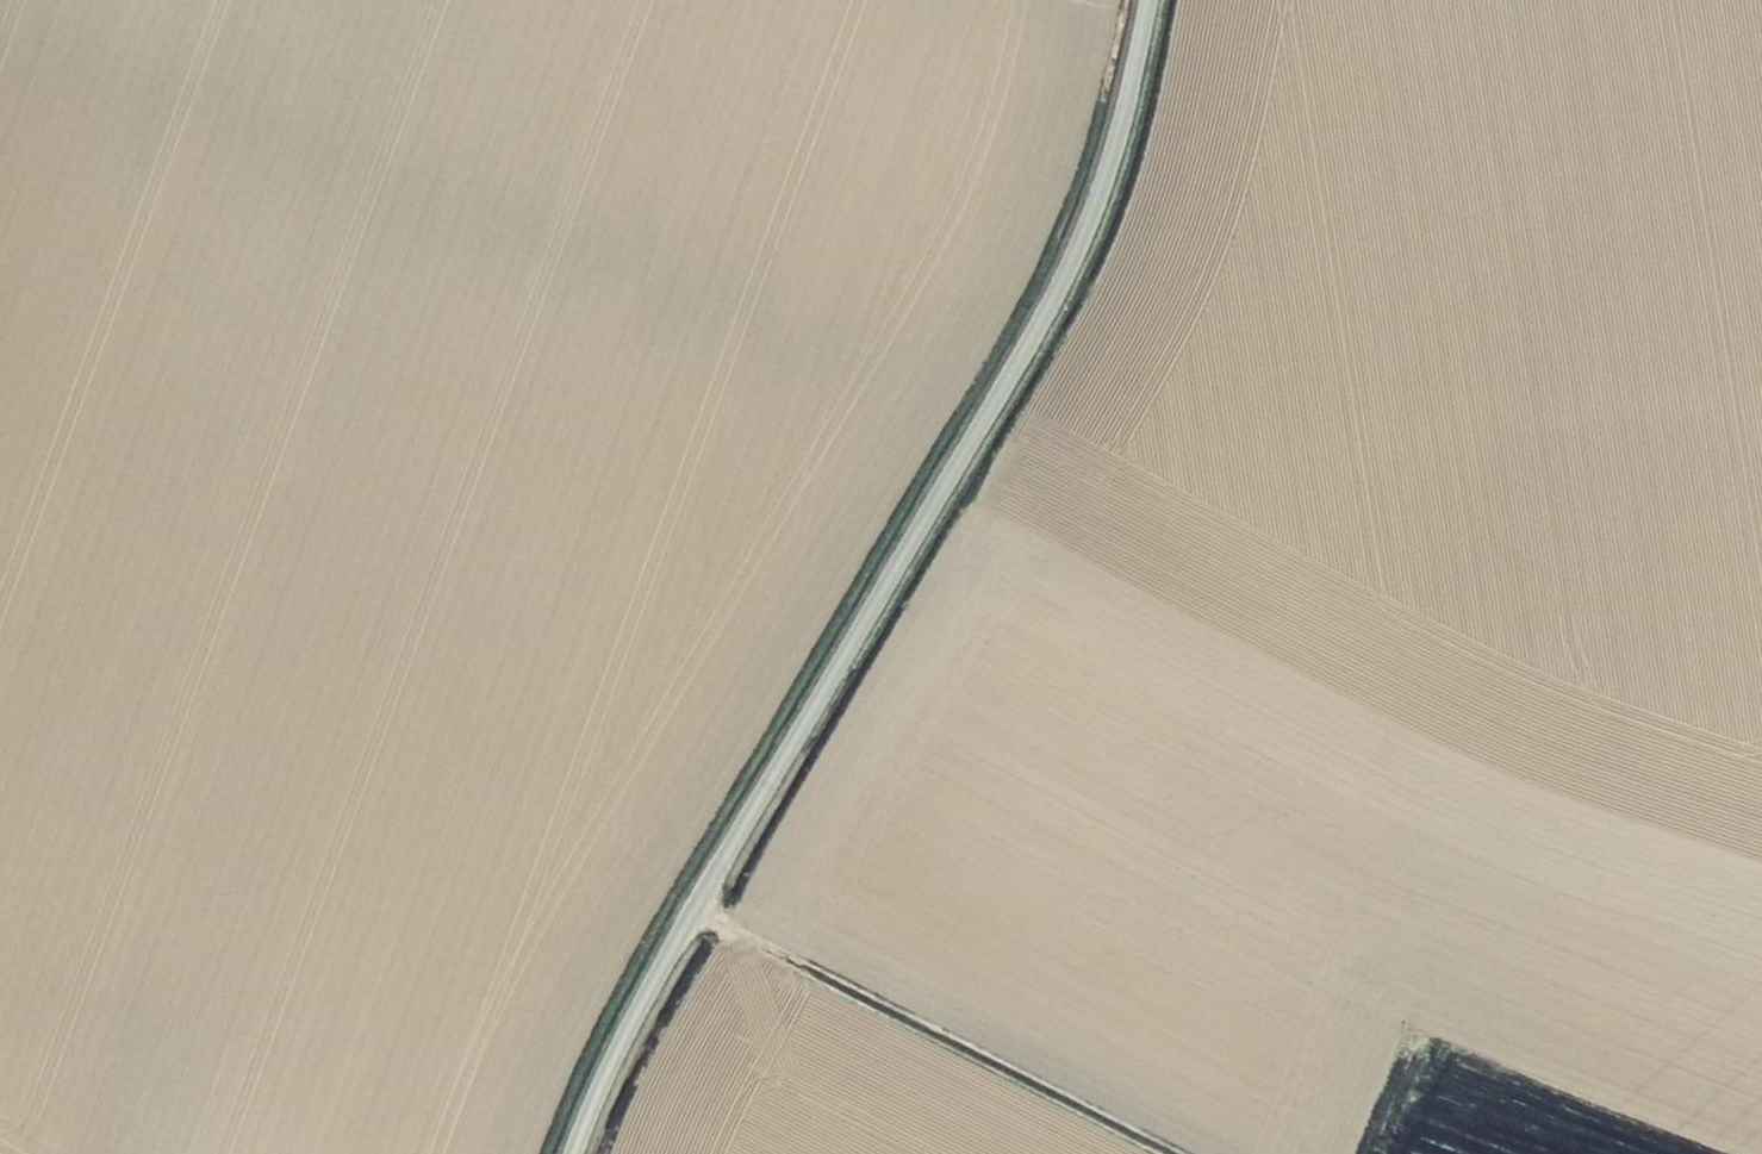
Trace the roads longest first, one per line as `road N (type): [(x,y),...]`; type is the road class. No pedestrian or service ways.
road 1 (unclassified): [(571,1153),(651,982),(1062,277),(1107,169),(1147,0)]

